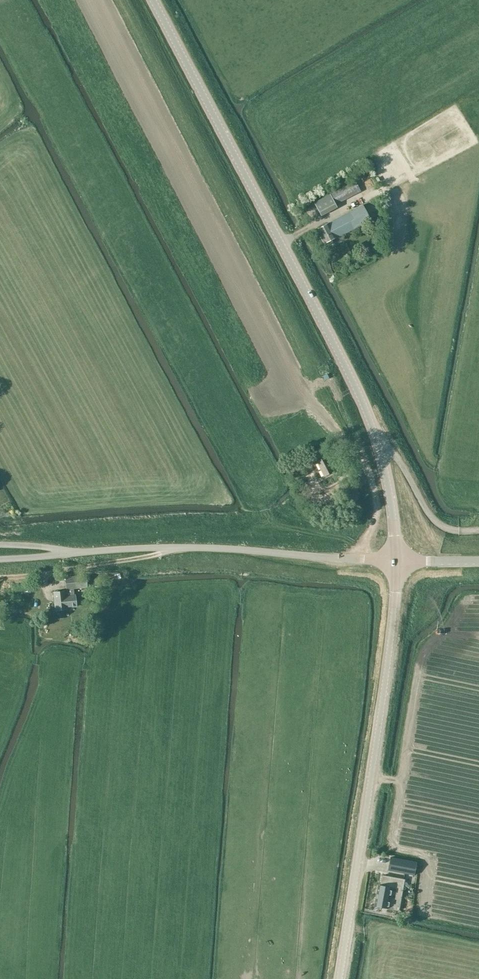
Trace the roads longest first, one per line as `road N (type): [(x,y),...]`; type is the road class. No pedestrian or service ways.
road 1 (tertiary): [(400,562),(383,453),(366,406),(154,0)]
road 2 (tertiary): [(338,978),(383,720),(400,562)]
road 3 (unclassified): [(400,562),(167,547),(0,558)]
road 4 (track): [(309,403),(357,455),(372,489),(376,517),(361,558)]
road 5 (track): [(167,547),(154,555),(0,577)]
road 6 (track): [(478,531),(434,521),(402,465),(380,445)]

